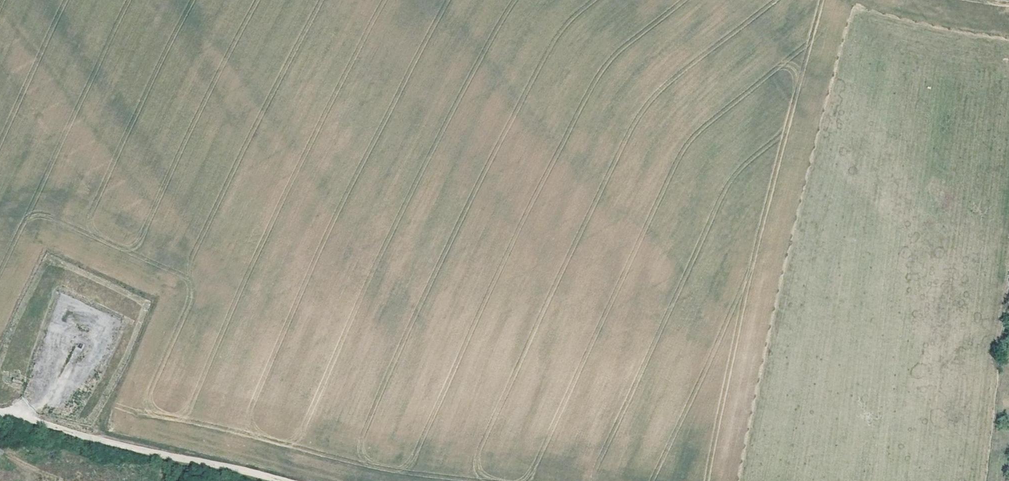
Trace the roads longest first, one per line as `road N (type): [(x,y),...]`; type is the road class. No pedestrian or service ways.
road 1 (track): [(281,480),(0,412)]

